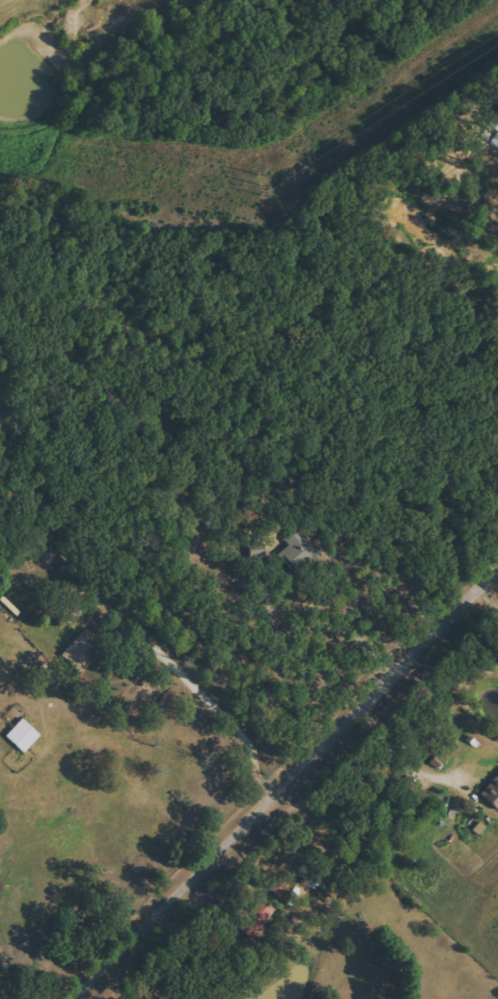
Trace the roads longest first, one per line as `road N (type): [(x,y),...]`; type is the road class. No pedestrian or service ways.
road 1 (residential): [(497,589),(283,787),(76,998)]

